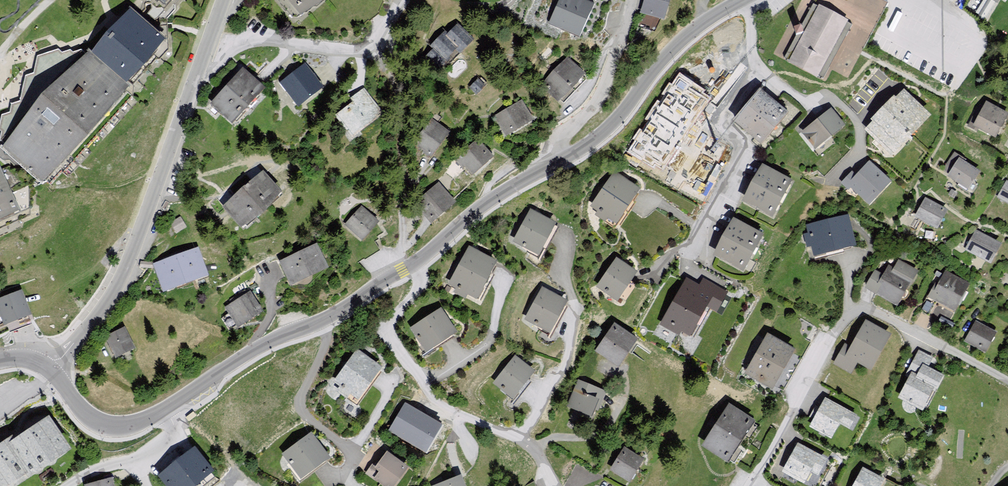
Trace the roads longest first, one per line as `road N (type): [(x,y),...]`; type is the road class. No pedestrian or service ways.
road 1 (residential): [(752,485),(853,306),(1007,384)]
road 2 (residential): [(55,377),(125,273),(192,85)]
road 3 (residential): [(403,270),(416,286),(387,339),(450,413),(515,438),(546,465),(552,485)]
road 4 (tertiary): [(165,408),(287,334),(321,326),(403,270)]
road 5 (residential): [(192,85),(248,40),(370,55),(403,0)]
road 6 (tertiary): [(559,166),(592,147),(681,44),(744,0)]
road 7 (residential): [(634,0),(605,96),(560,142),(559,166)]
road 8 (tertiary): [(403,270),(482,206),(559,166)]
road 9 (residential): [(165,408),(173,438),(136,465),(76,485)]
road 10 (tertiary): [(55,377),(102,426),(125,427),(165,408)]

